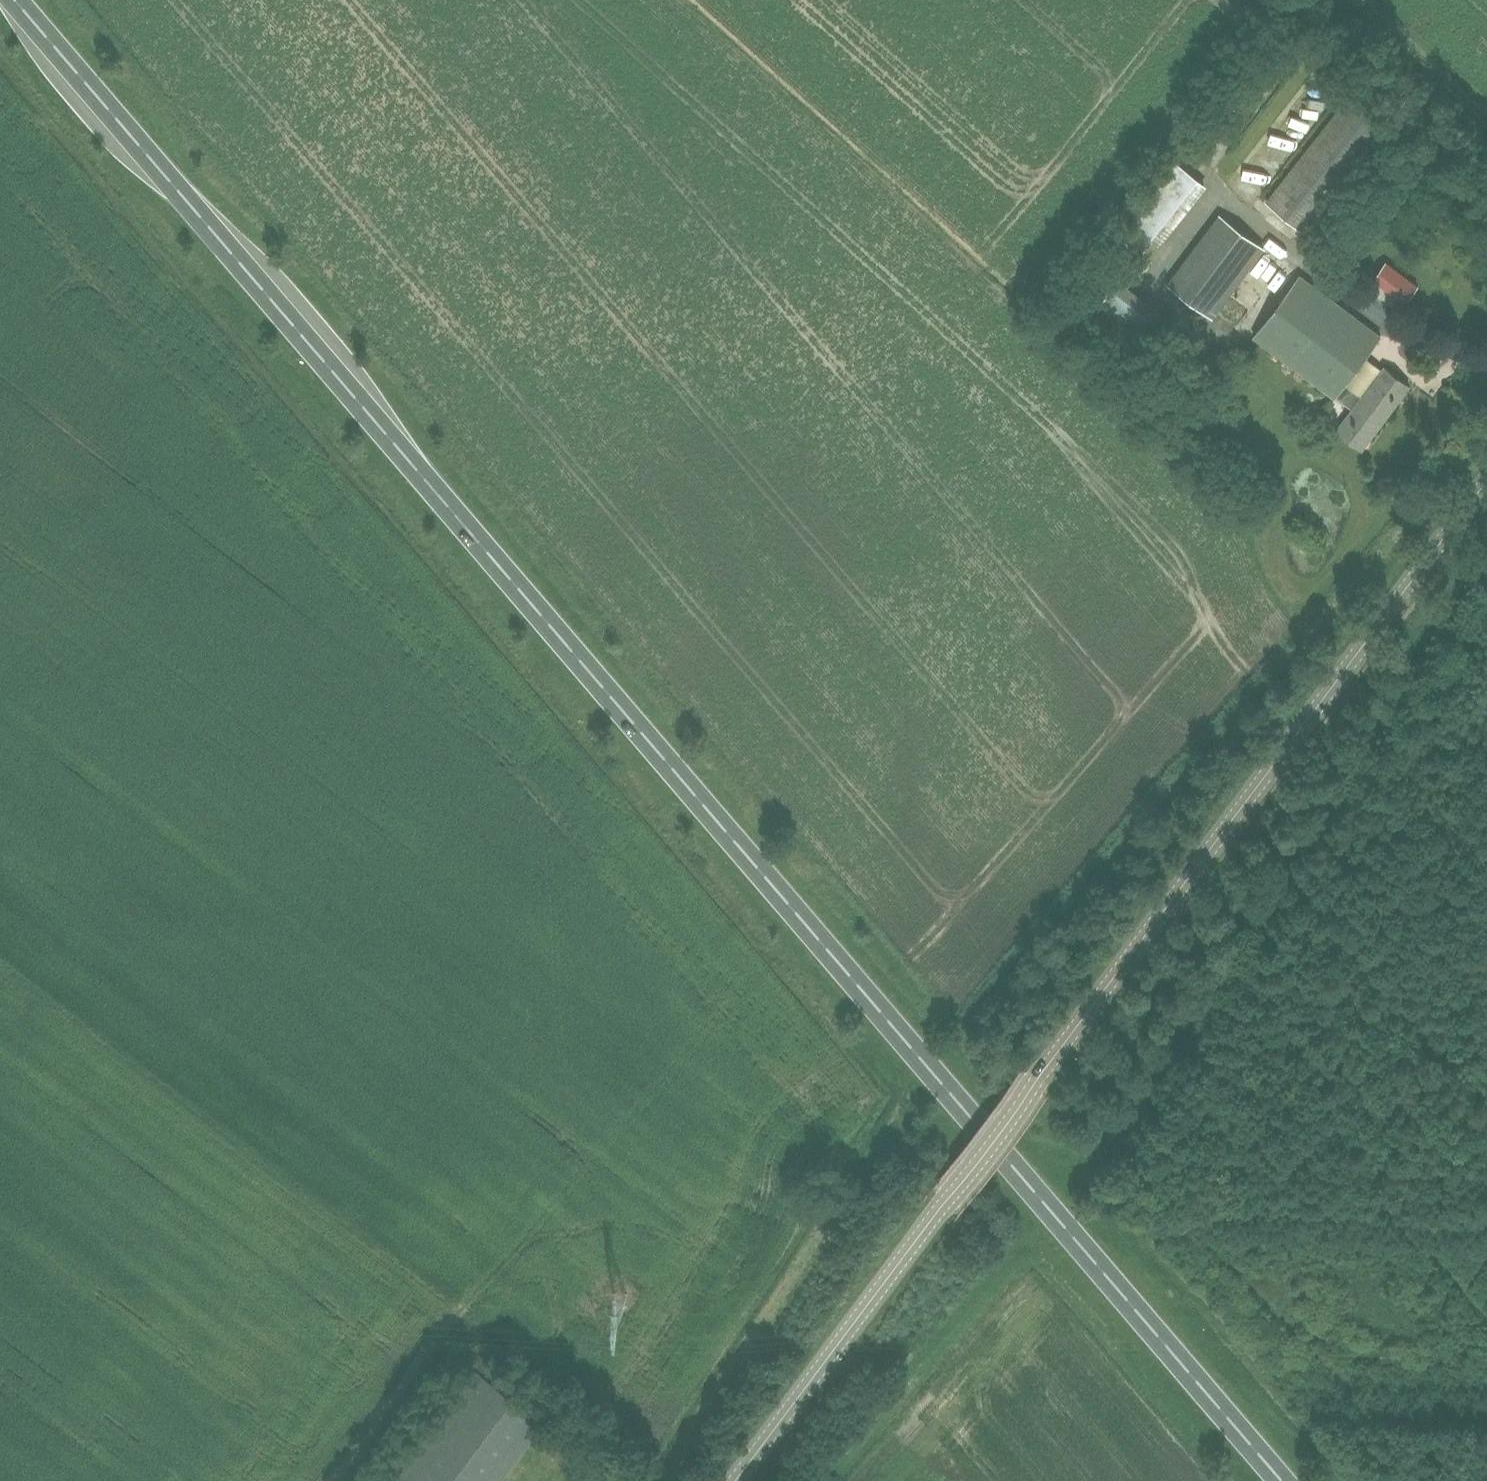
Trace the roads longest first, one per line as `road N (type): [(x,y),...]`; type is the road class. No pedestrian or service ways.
road 1 (primary): [(1282,1480),(15,0)]
road 2 (unclassified): [(735,1480),(1486,480)]

